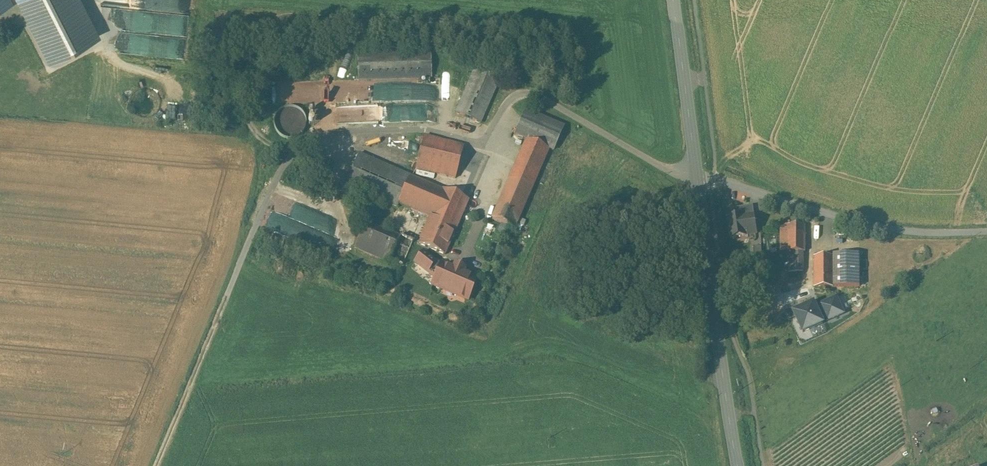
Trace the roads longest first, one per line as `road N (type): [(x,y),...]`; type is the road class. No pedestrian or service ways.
road 1 (residential): [(986,233),(868,226),(697,179)]
road 2 (tertiary): [(736,465),(697,179)]
road 3 (tertiary): [(697,179),(673,0)]

